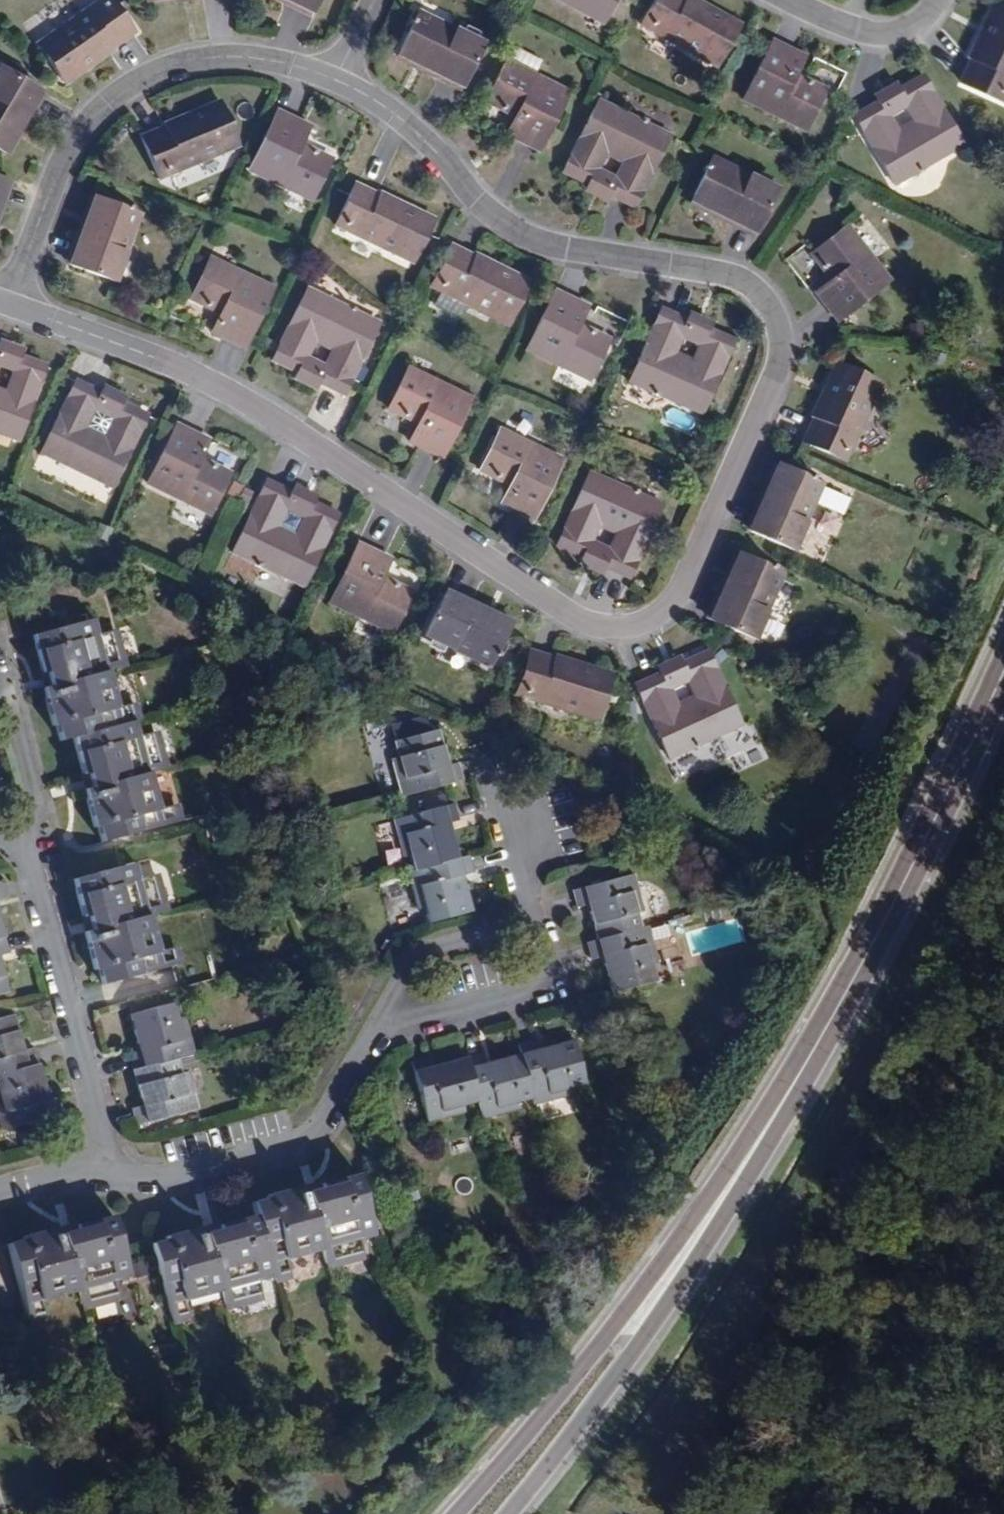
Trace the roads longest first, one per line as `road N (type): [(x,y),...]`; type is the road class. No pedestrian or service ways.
road 1 (residential): [(338,83),(422,133),(519,231),(560,249),(752,283),(780,308),(791,338),(777,393),(694,582),(666,613),(634,634),(589,626),(218,382),(14,307)]
road 2 (primary): [(1003,670),(868,960),(631,1332)]
road 3 (residential): [(14,307),(93,127),(156,79),(220,60),(287,65),(338,83)]
road 4 (residential): [(0,1188),(38,1177),(154,1184),(311,1139),(374,1032)]
road 5 (primary): [(631,1332),(465,1513)]
road 6 (residential): [(374,1032),(541,995),(526,930)]
road 7 (primary): [(508,1513),(592,1406),(631,1332)]
road 8 (residential): [(526,930),(417,959),(374,1032)]
road 9 (residential): [(945,0),(921,22),(887,31),(842,27),(790,0)]
road 10 (residential): [(489,772),(526,930)]

